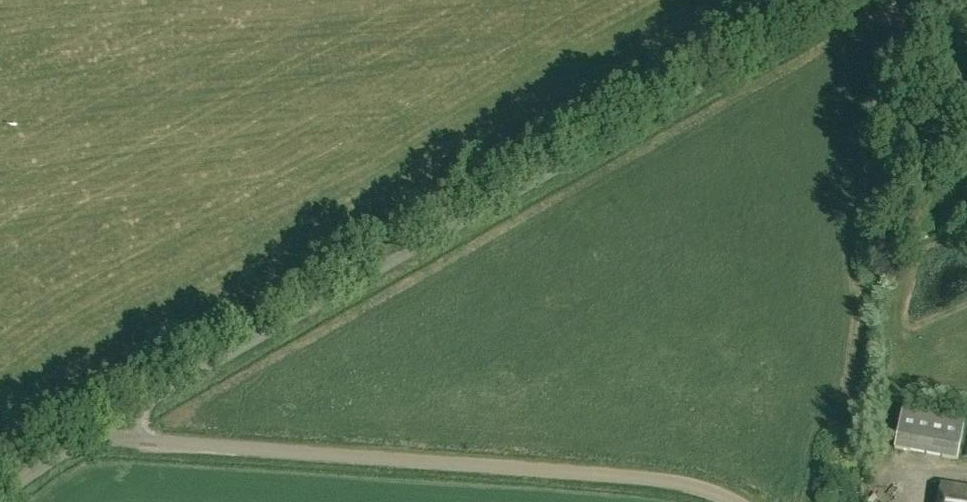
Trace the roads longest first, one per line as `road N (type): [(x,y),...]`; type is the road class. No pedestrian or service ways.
road 1 (unclassified): [(95,436),(855,0)]
road 2 (unclassified): [(95,436),(646,478),(701,486),(735,501)]

